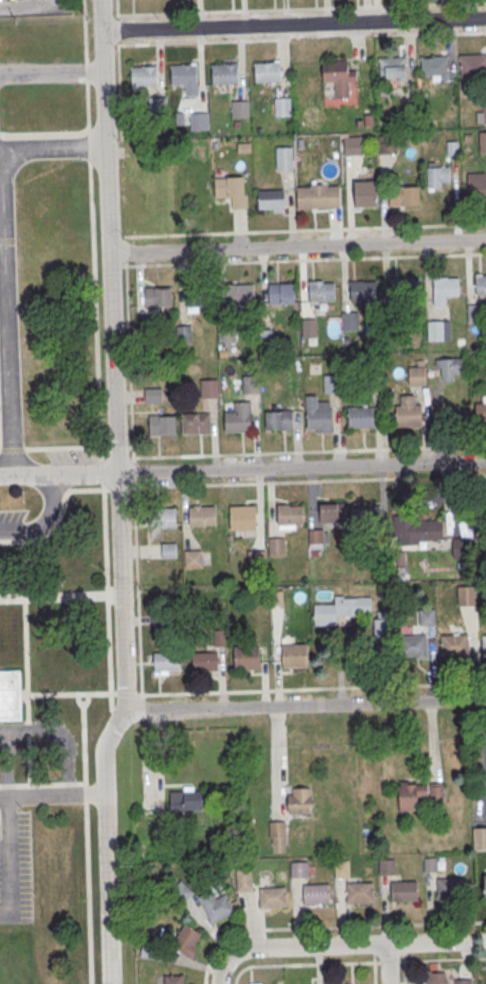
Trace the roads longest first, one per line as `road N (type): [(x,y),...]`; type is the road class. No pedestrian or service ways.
road 1 (residential): [(121,713),(100,0)]
road 2 (residential): [(101,34),(485,21)]
road 3 (residential): [(485,241),(109,255)]
road 4 (residential): [(485,462),(117,476)]
road 5 (residential): [(485,702),(121,713)]
road 6 (residential): [(110,983),(102,757),(121,713)]
road 7 (residential): [(472,941),(244,951),(224,968)]

